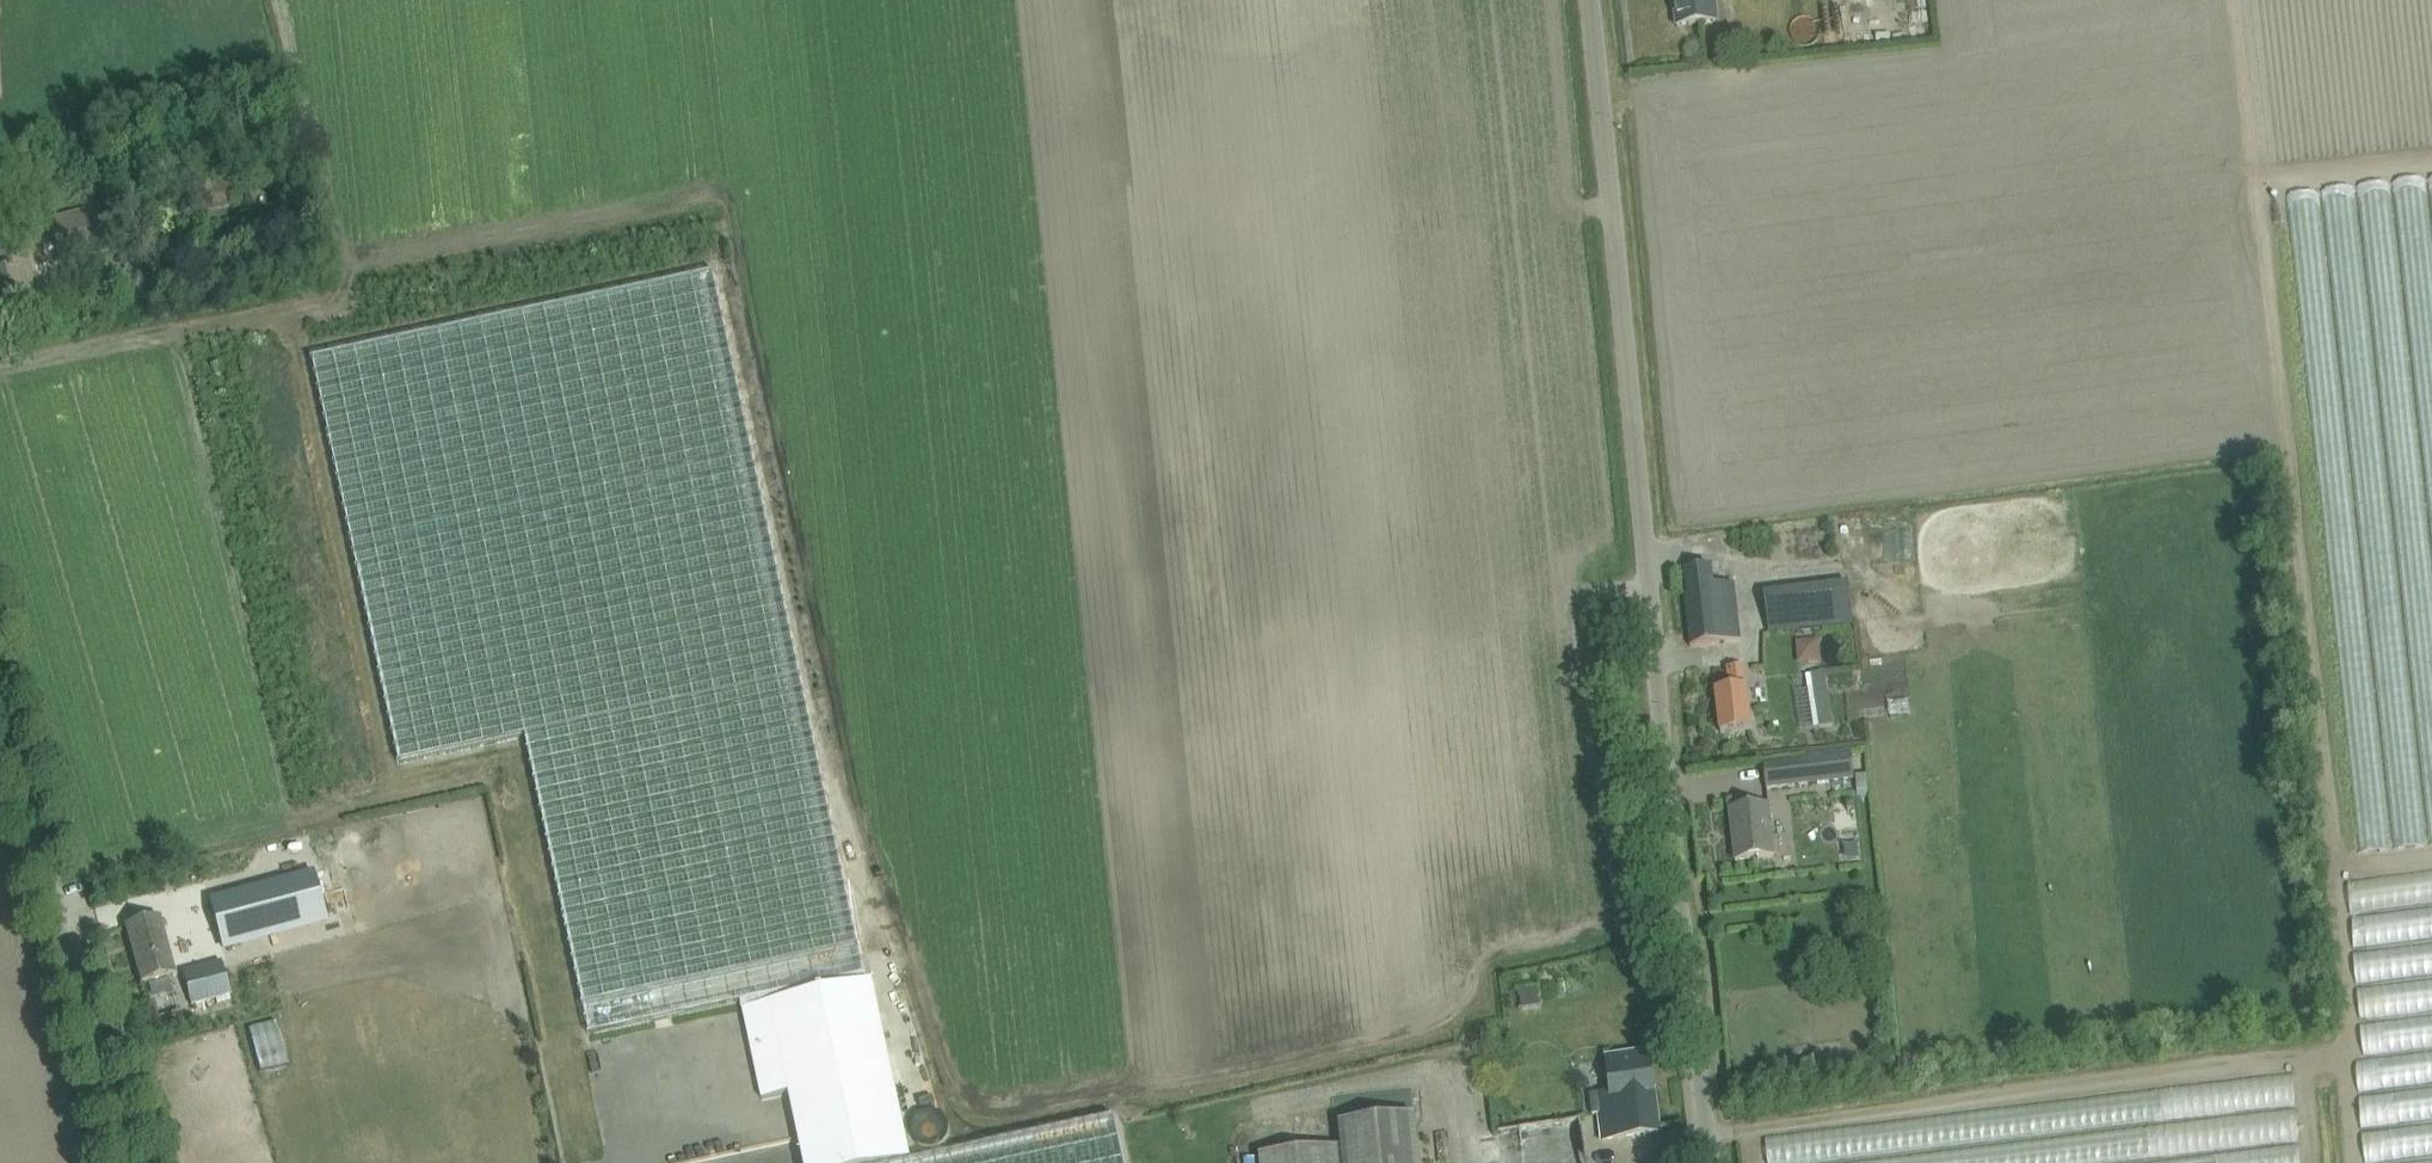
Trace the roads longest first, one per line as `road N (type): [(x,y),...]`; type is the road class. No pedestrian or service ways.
road 1 (unclassified): [(1723,1162),(1594,0)]
road 2 (unclassified): [(127,1162),(0,717)]

